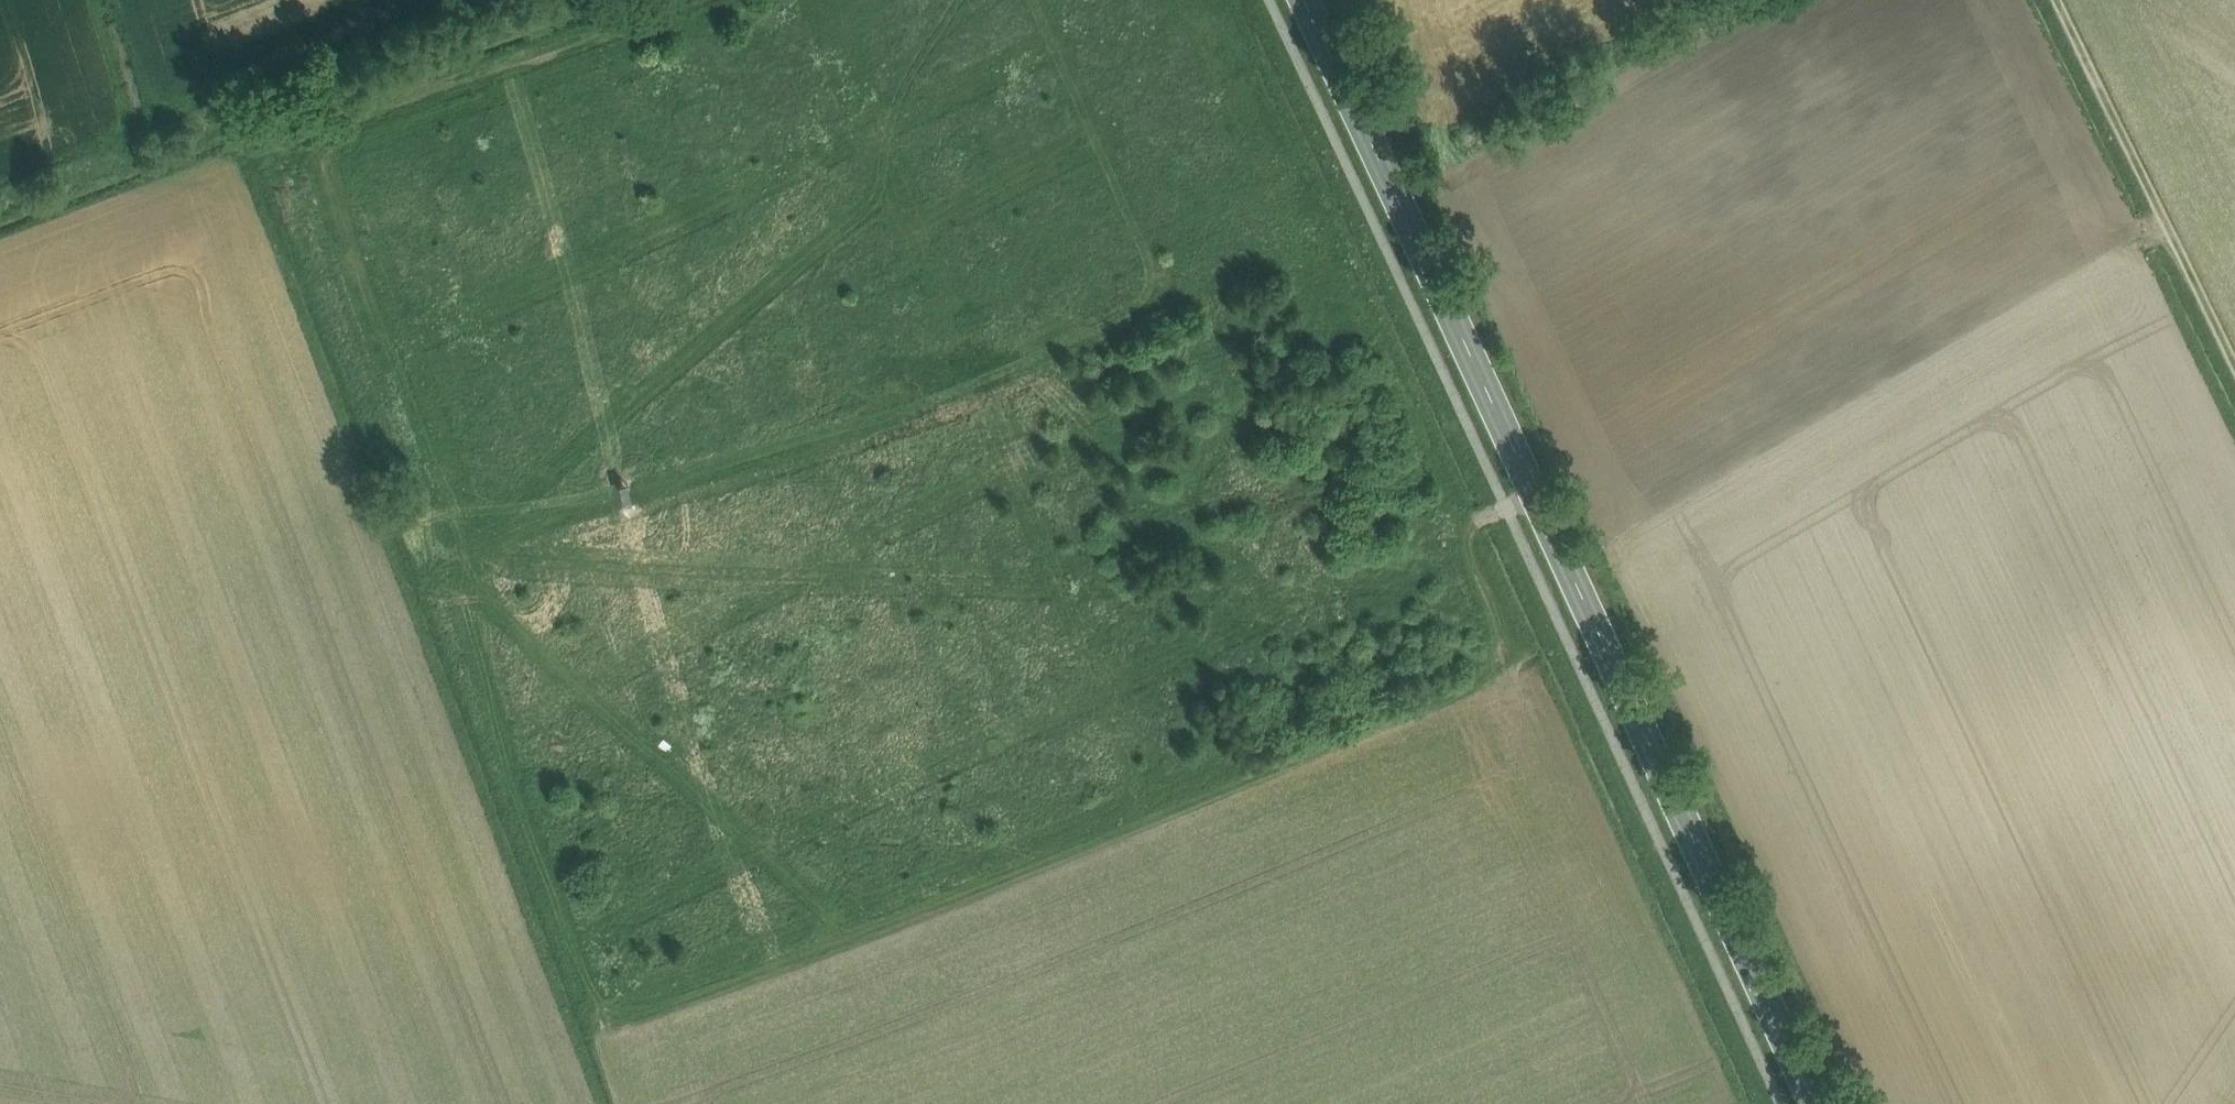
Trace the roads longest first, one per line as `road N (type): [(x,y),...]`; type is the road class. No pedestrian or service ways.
road 1 (secondary): [(1812,1103),(1303,0)]
road 2 (track): [(2234,365),(2057,0)]

